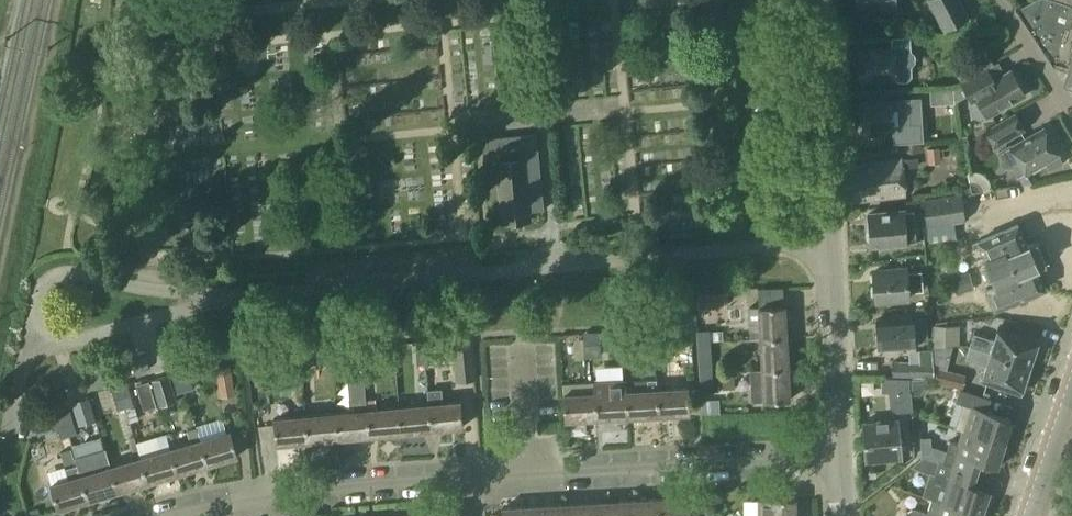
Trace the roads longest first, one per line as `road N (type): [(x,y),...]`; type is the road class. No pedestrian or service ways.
road 1 (residential): [(840,460),(490,477),(266,496),(172,515)]
road 2 (residential): [(199,298),(786,244)]
road 3 (residential): [(776,0),(786,244)]
road 4 (residential): [(829,243),(817,0)]
road 5 (residential): [(26,354),(35,299),(53,277),(199,298)]
road 6 (residential): [(840,460),(829,243)]
road 7 (residential): [(26,354),(178,313),(199,298)]
road 8 (residential): [(7,515),(0,477),(26,354)]
road 9 (residential): [(1071,117),(995,0)]
road 10 (tertiary): [(1032,515),(1071,394)]

